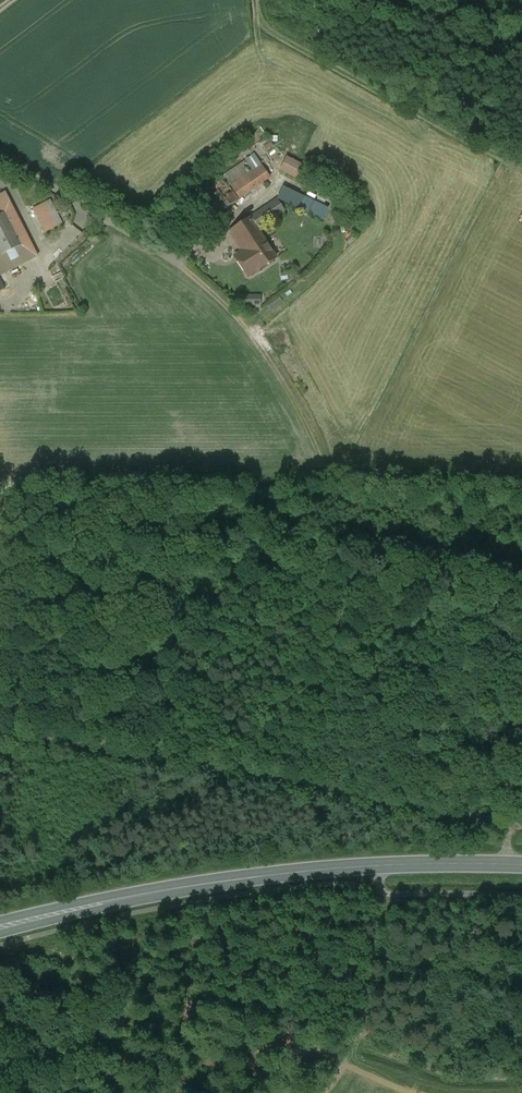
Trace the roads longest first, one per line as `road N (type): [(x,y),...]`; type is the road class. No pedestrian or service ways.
road 1 (track): [(166,255),(250,328),(323,462),(348,614),(304,784)]
road 2 (track): [(503,864),(510,825),(0,729)]
road 3 (primary): [(521,865),(386,865),(248,877),(0,928)]
road 4 (track): [(255,0),(263,31),(521,165)]
road 5 (unclassified): [(0,153),(166,255)]

